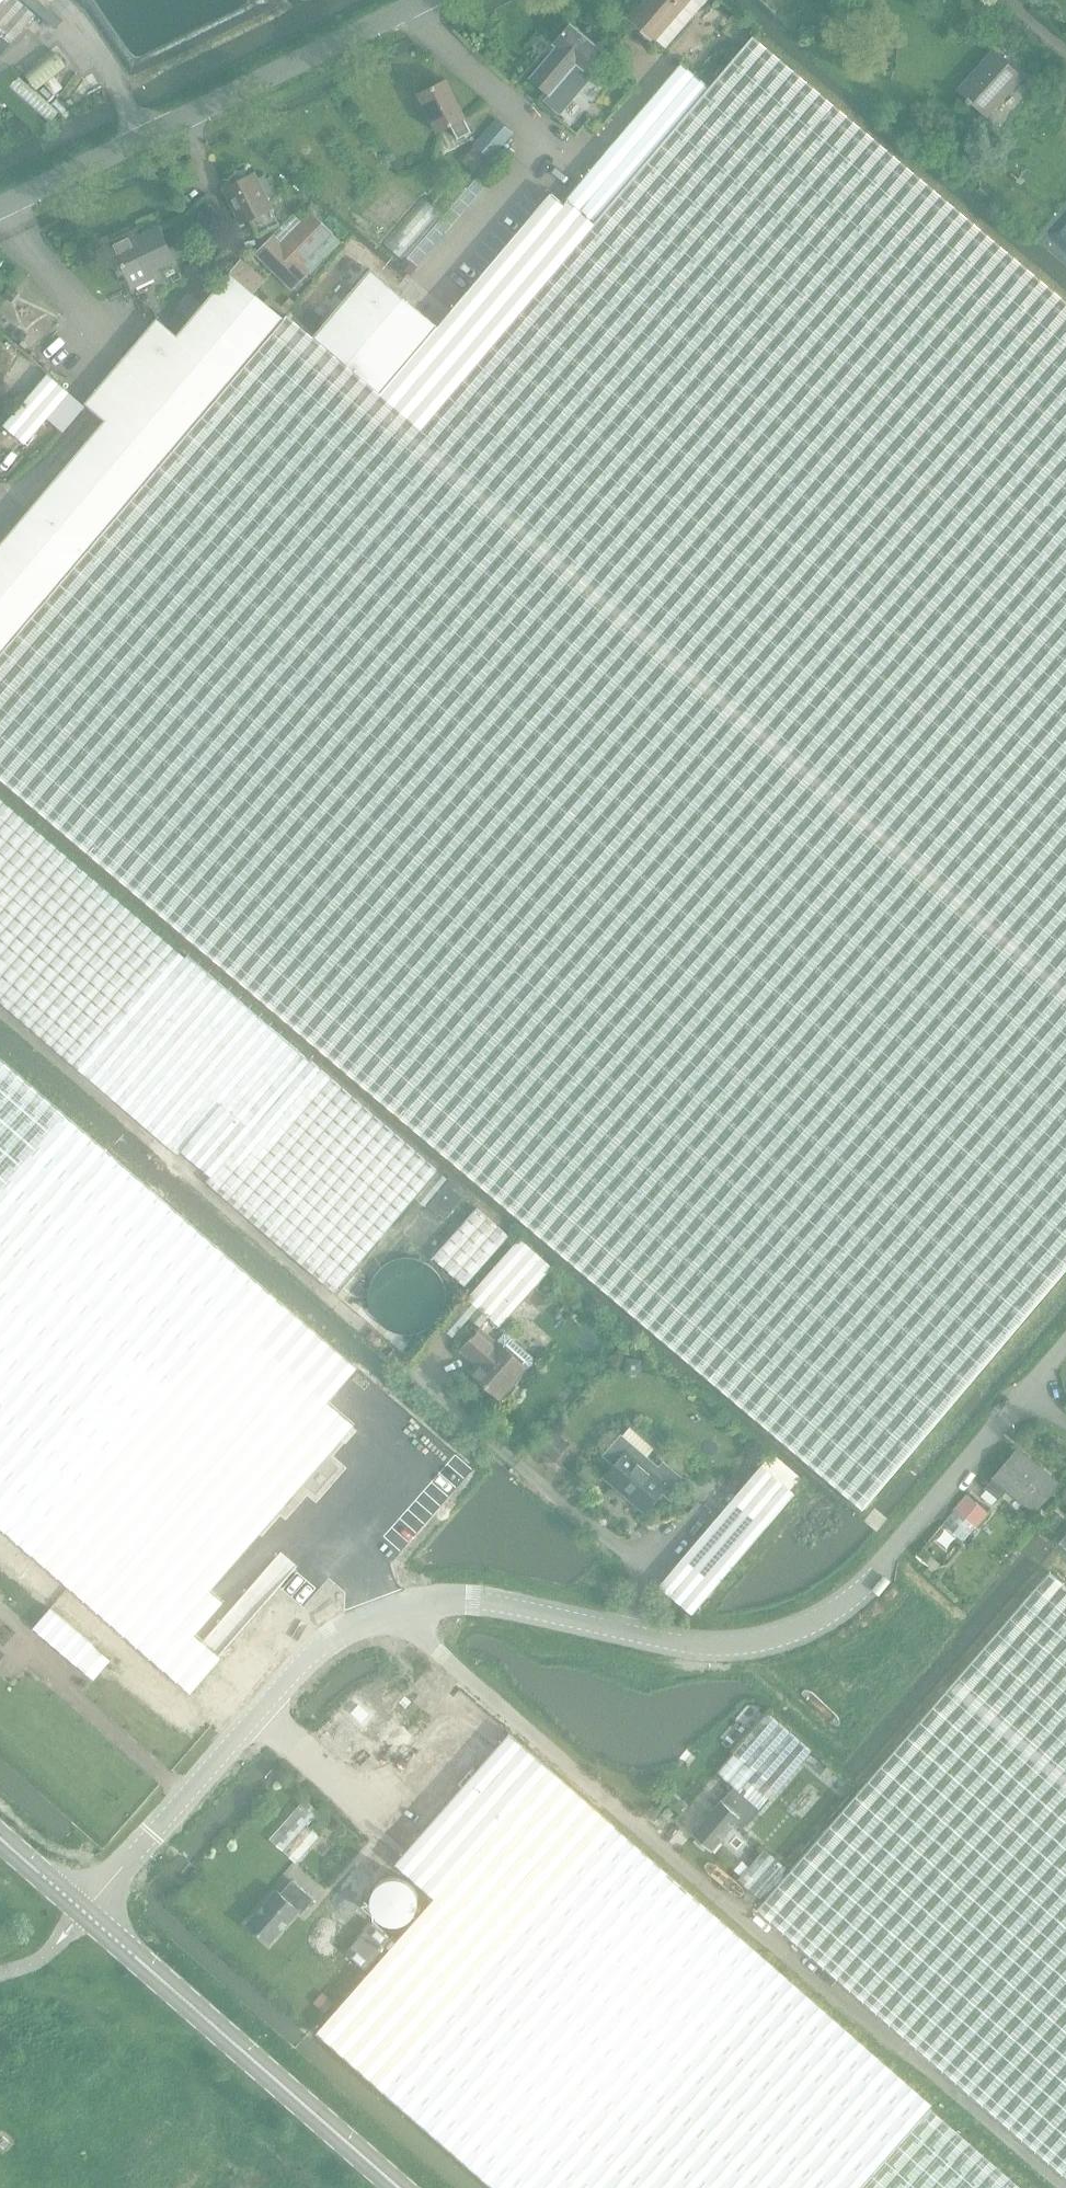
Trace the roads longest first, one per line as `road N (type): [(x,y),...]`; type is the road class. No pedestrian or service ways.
road 1 (unclassified): [(386,1610),(1060,2187)]
road 2 (unclassified): [(386,1610),(446,1596),(625,1634),(713,1645),(779,1638),(849,1602),(1028,1396)]
road 3 (unclassified): [(0,202),(424,0)]
road 4 (unclassified): [(85,1912),(327,1643),(386,1610)]
road 5 (tertiary): [(85,1912),(403,2187)]

